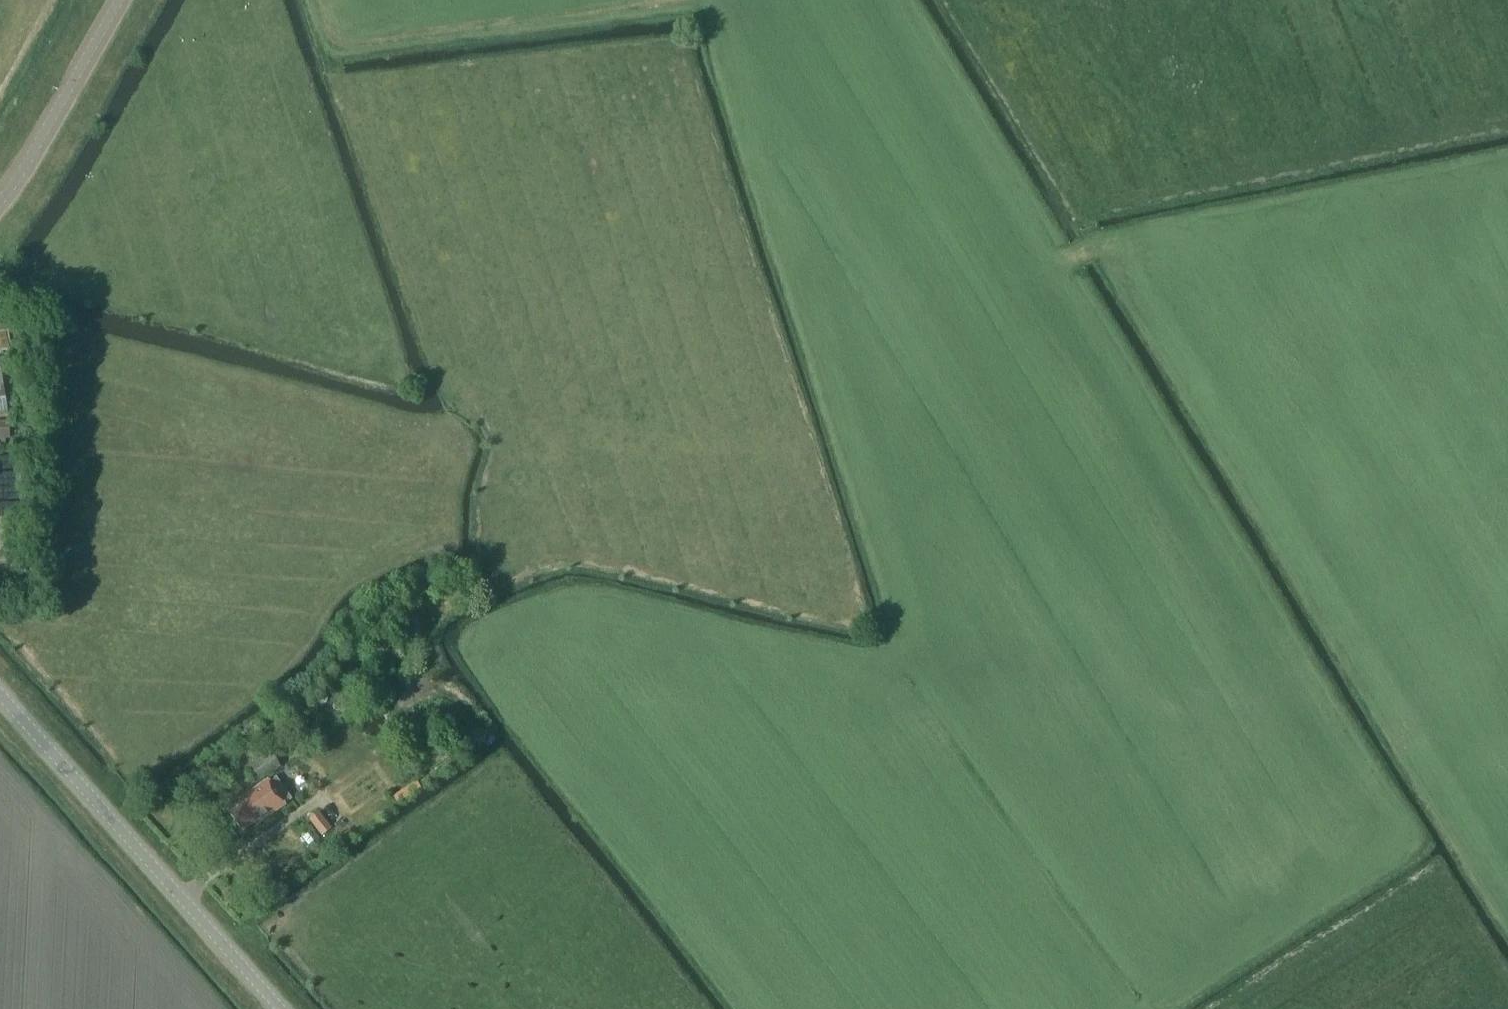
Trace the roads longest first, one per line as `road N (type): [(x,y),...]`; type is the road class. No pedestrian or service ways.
road 1 (tertiary): [(278,1008),(0,697)]
road 2 (tertiary): [(0,201),(119,0)]

